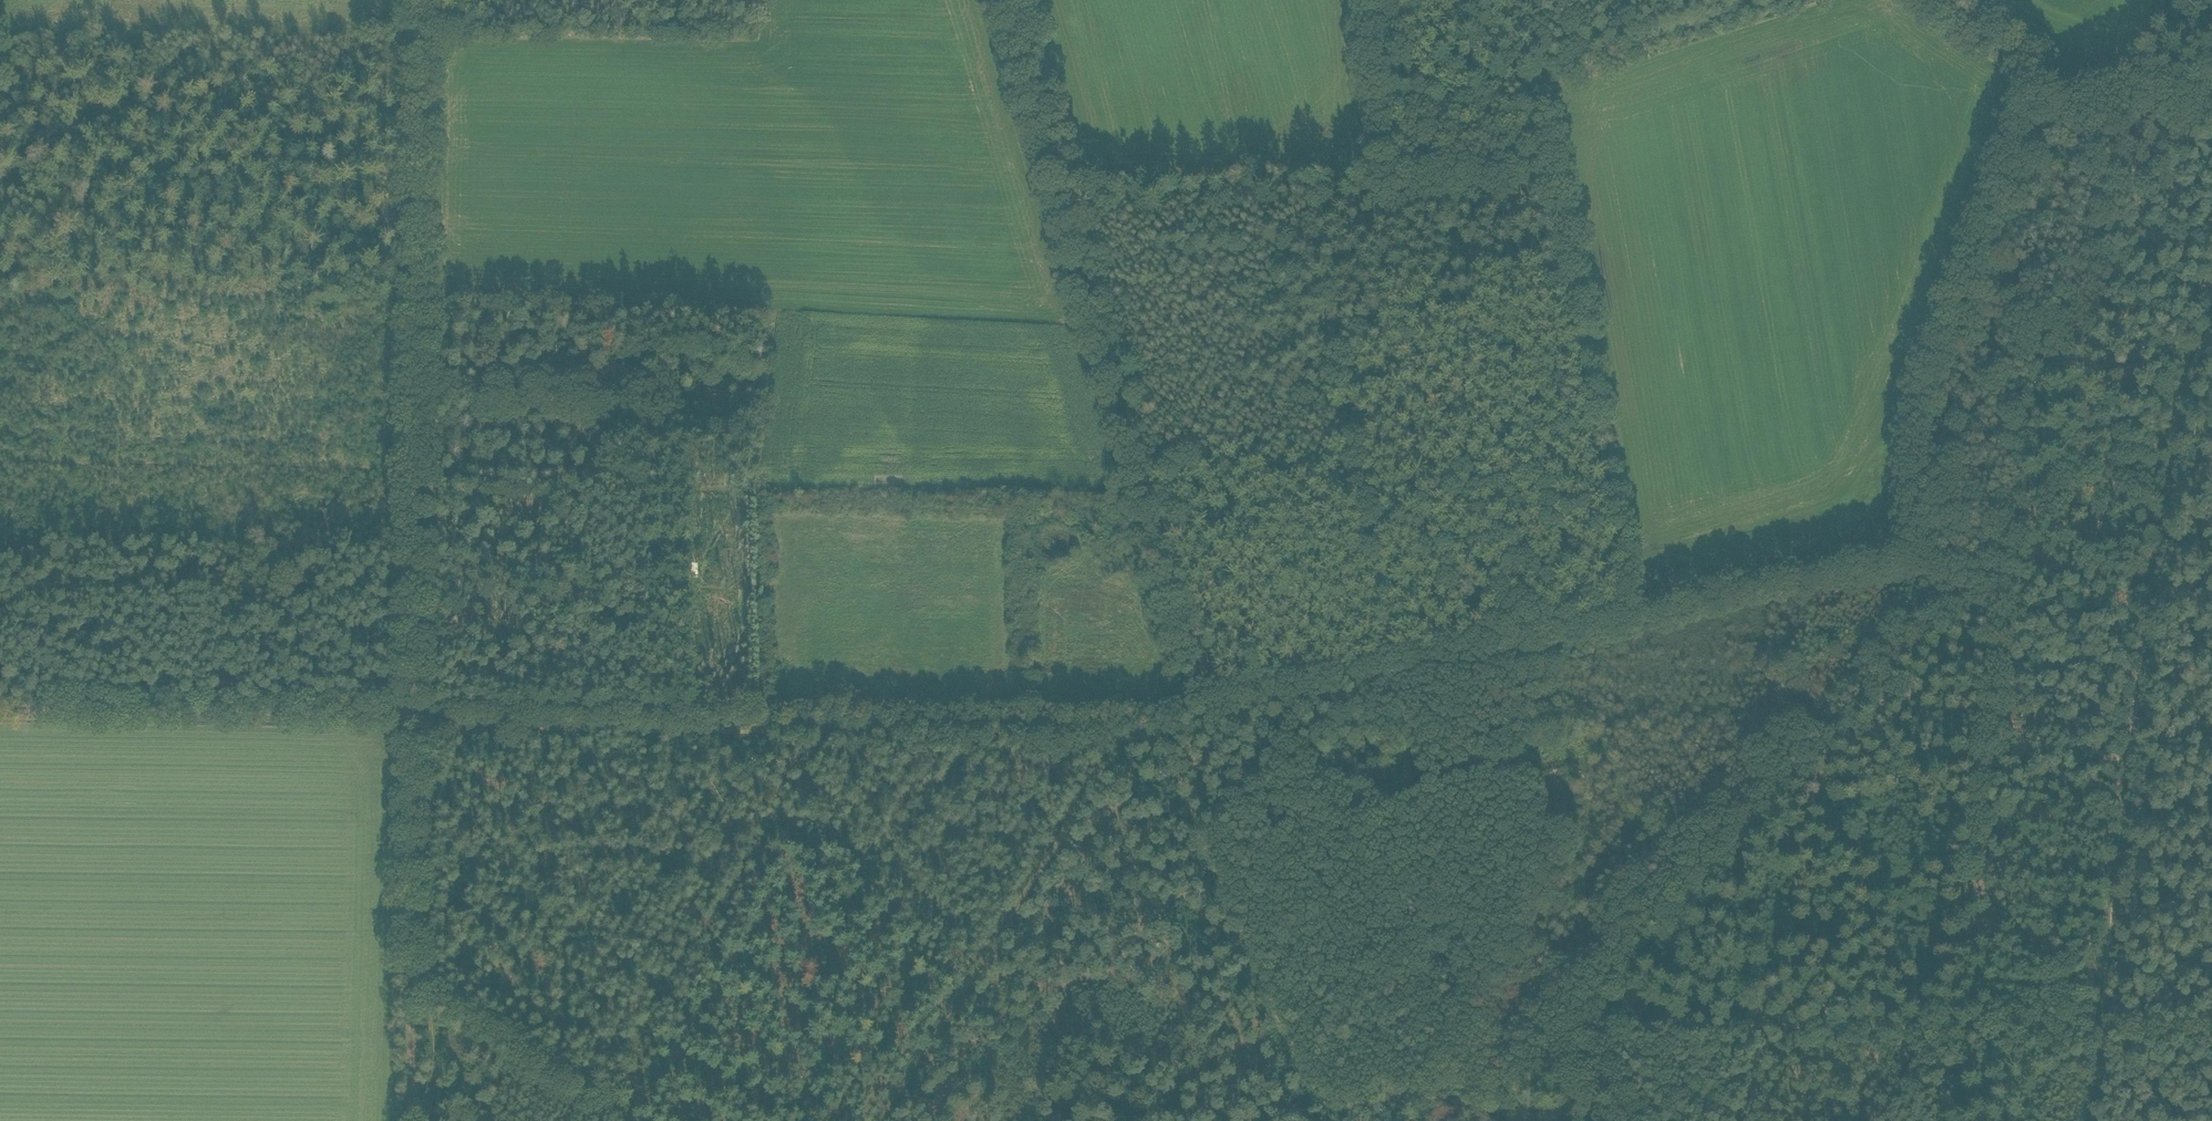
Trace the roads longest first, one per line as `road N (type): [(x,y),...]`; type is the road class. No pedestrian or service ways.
road 1 (track): [(1638,1120),(1599,1017),(1536,1080),(1498,1091),(1327,1103),(1140,722),(1212,692),(1008,0)]
road 2 (track): [(884,1120),(1140,722),(401,717)]
road 3 (track): [(2099,1038),(2178,408),(2211,308)]
road 4 (track): [(2099,1038),(1599,1017)]
road 5 (track): [(409,1120),(414,718)]
road 6 (track): [(0,160),(135,181),(206,184),(300,164),(397,176)]
road 7 (track): [(401,717),(0,713)]
road 8 (track): [(2211,105),(2070,88),(1936,0)]
road 9 (track): [(397,176),(399,466)]
road 10 (track): [(399,466),(401,717)]
road 11 (track): [(409,0),(397,176)]

